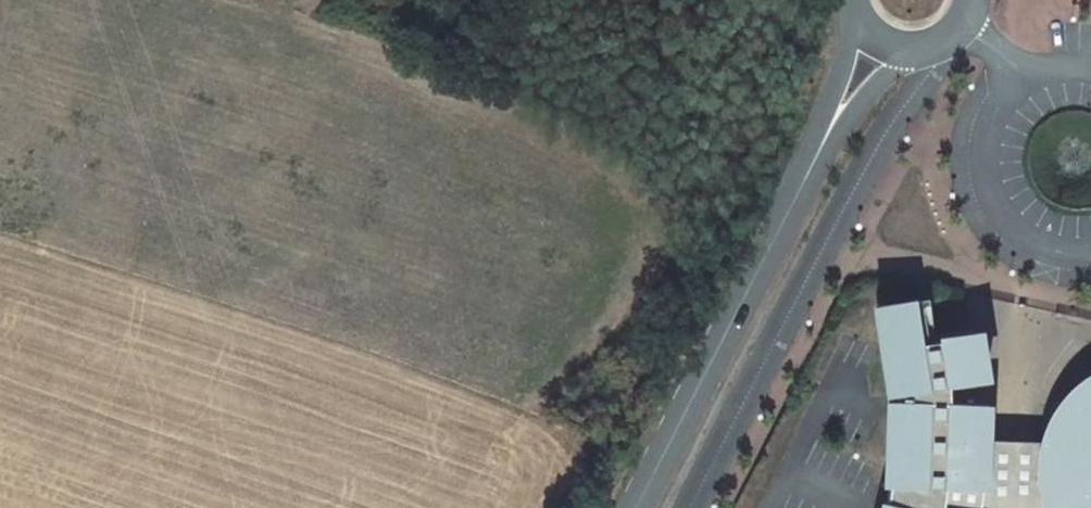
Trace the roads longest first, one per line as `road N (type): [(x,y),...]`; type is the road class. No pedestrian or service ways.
road 1 (tertiary): [(644,507),(877,36)]
road 2 (tertiary): [(877,36),(915,48),(934,44),(965,19),(973,0)]

